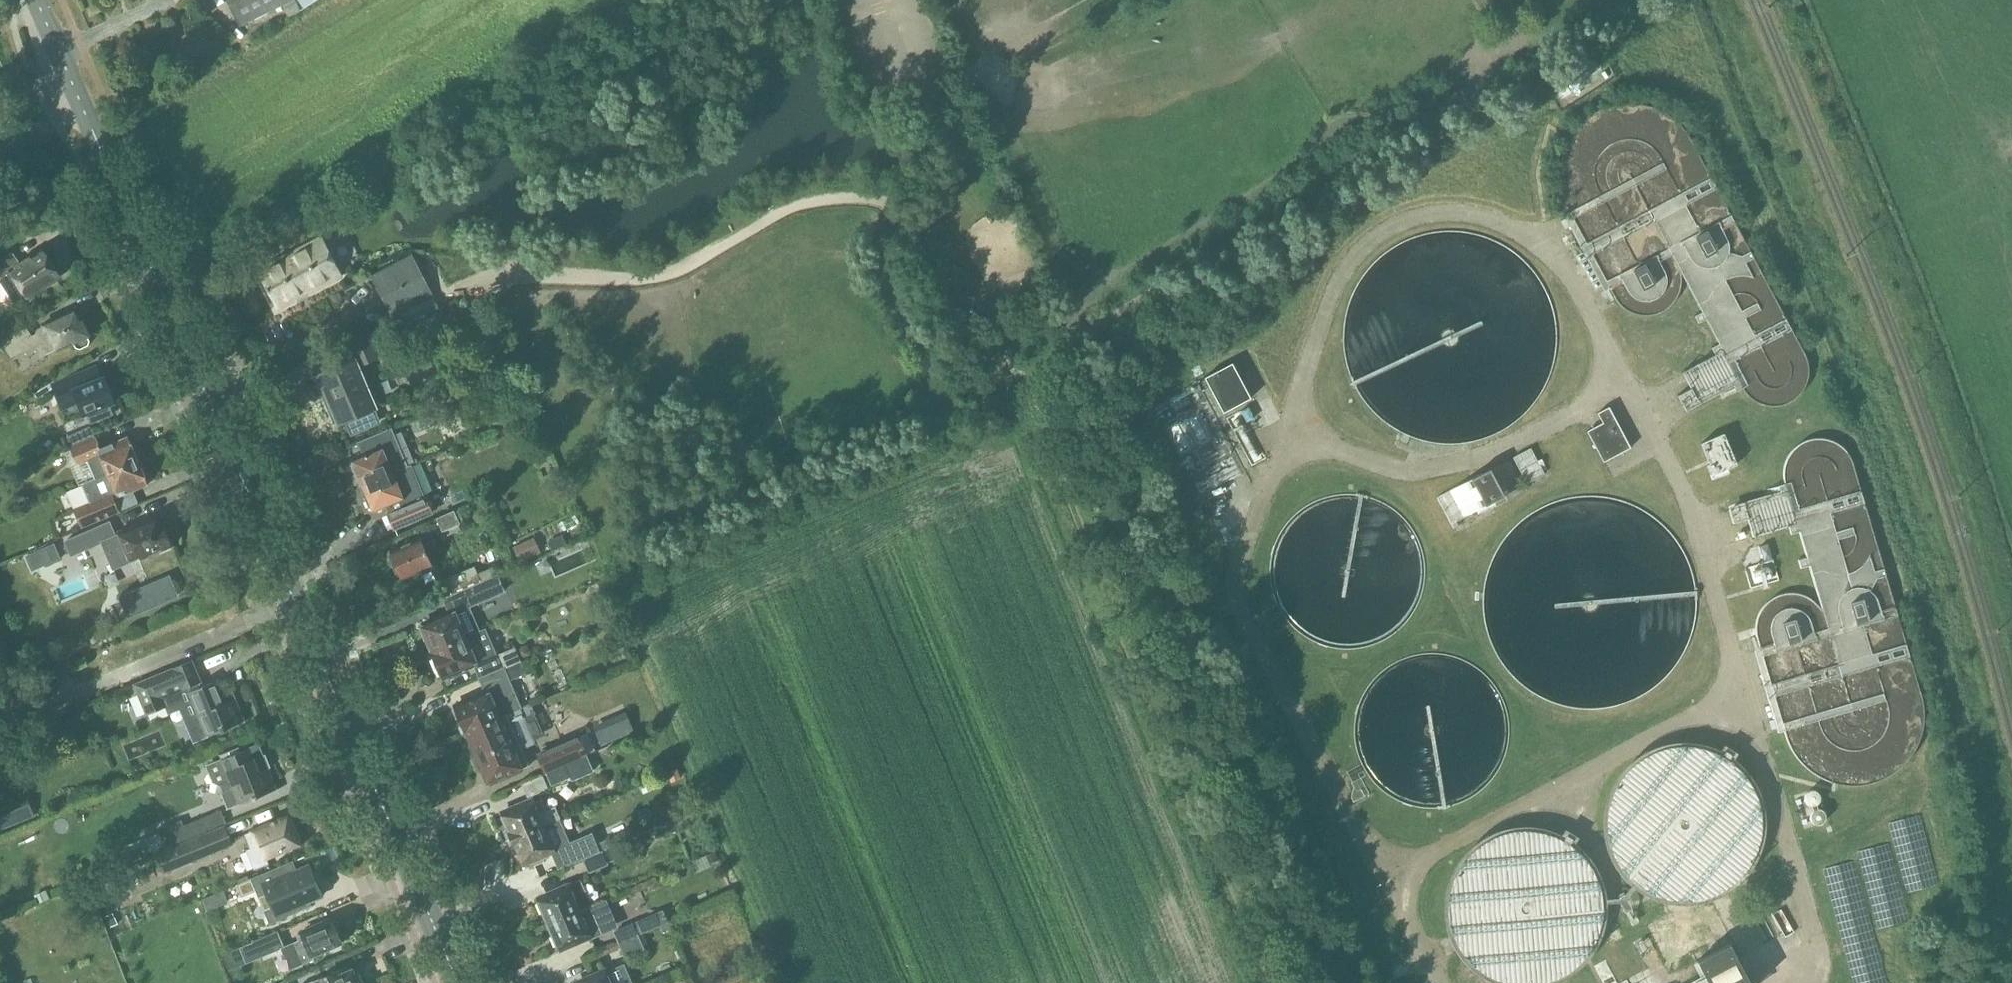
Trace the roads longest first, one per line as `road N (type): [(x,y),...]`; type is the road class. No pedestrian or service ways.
road 1 (secondary): [(457,982),(37,0)]

